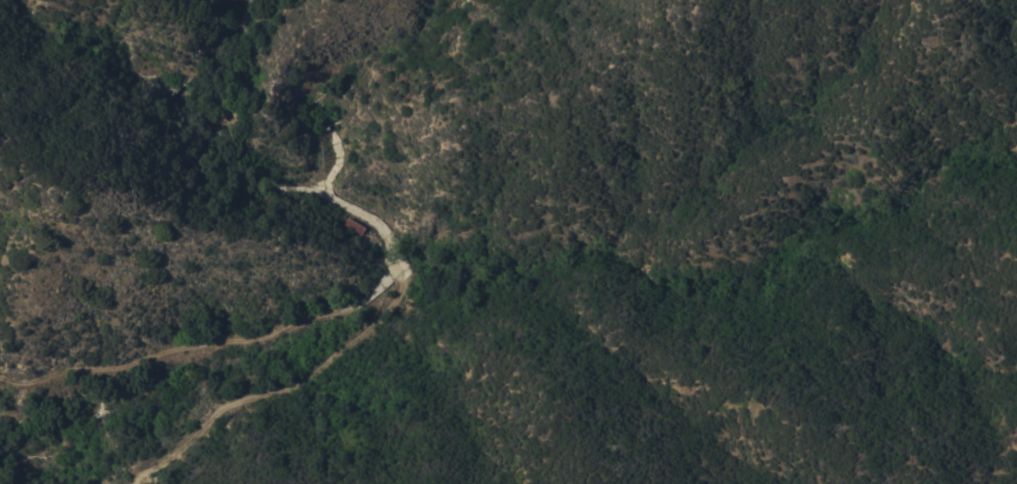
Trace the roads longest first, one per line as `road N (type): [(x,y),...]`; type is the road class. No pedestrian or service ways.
road 1 (track): [(133,483),(211,412),(293,386),(386,308),(403,284),(383,230),(361,212),(322,194),(237,186)]
road 2 (track): [(341,312),(255,340),(202,342),(103,368),(66,367),(24,383),(0,377)]

